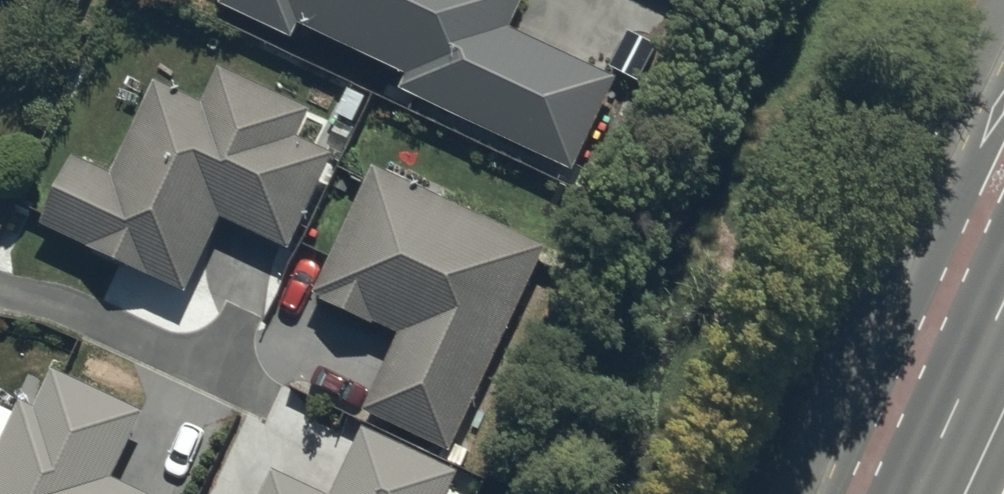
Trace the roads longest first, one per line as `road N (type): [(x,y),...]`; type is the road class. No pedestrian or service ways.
road 1 (secondary): [(998,336),(971,157),(1003,90)]
road 2 (secondary): [(922,493),(998,336)]

